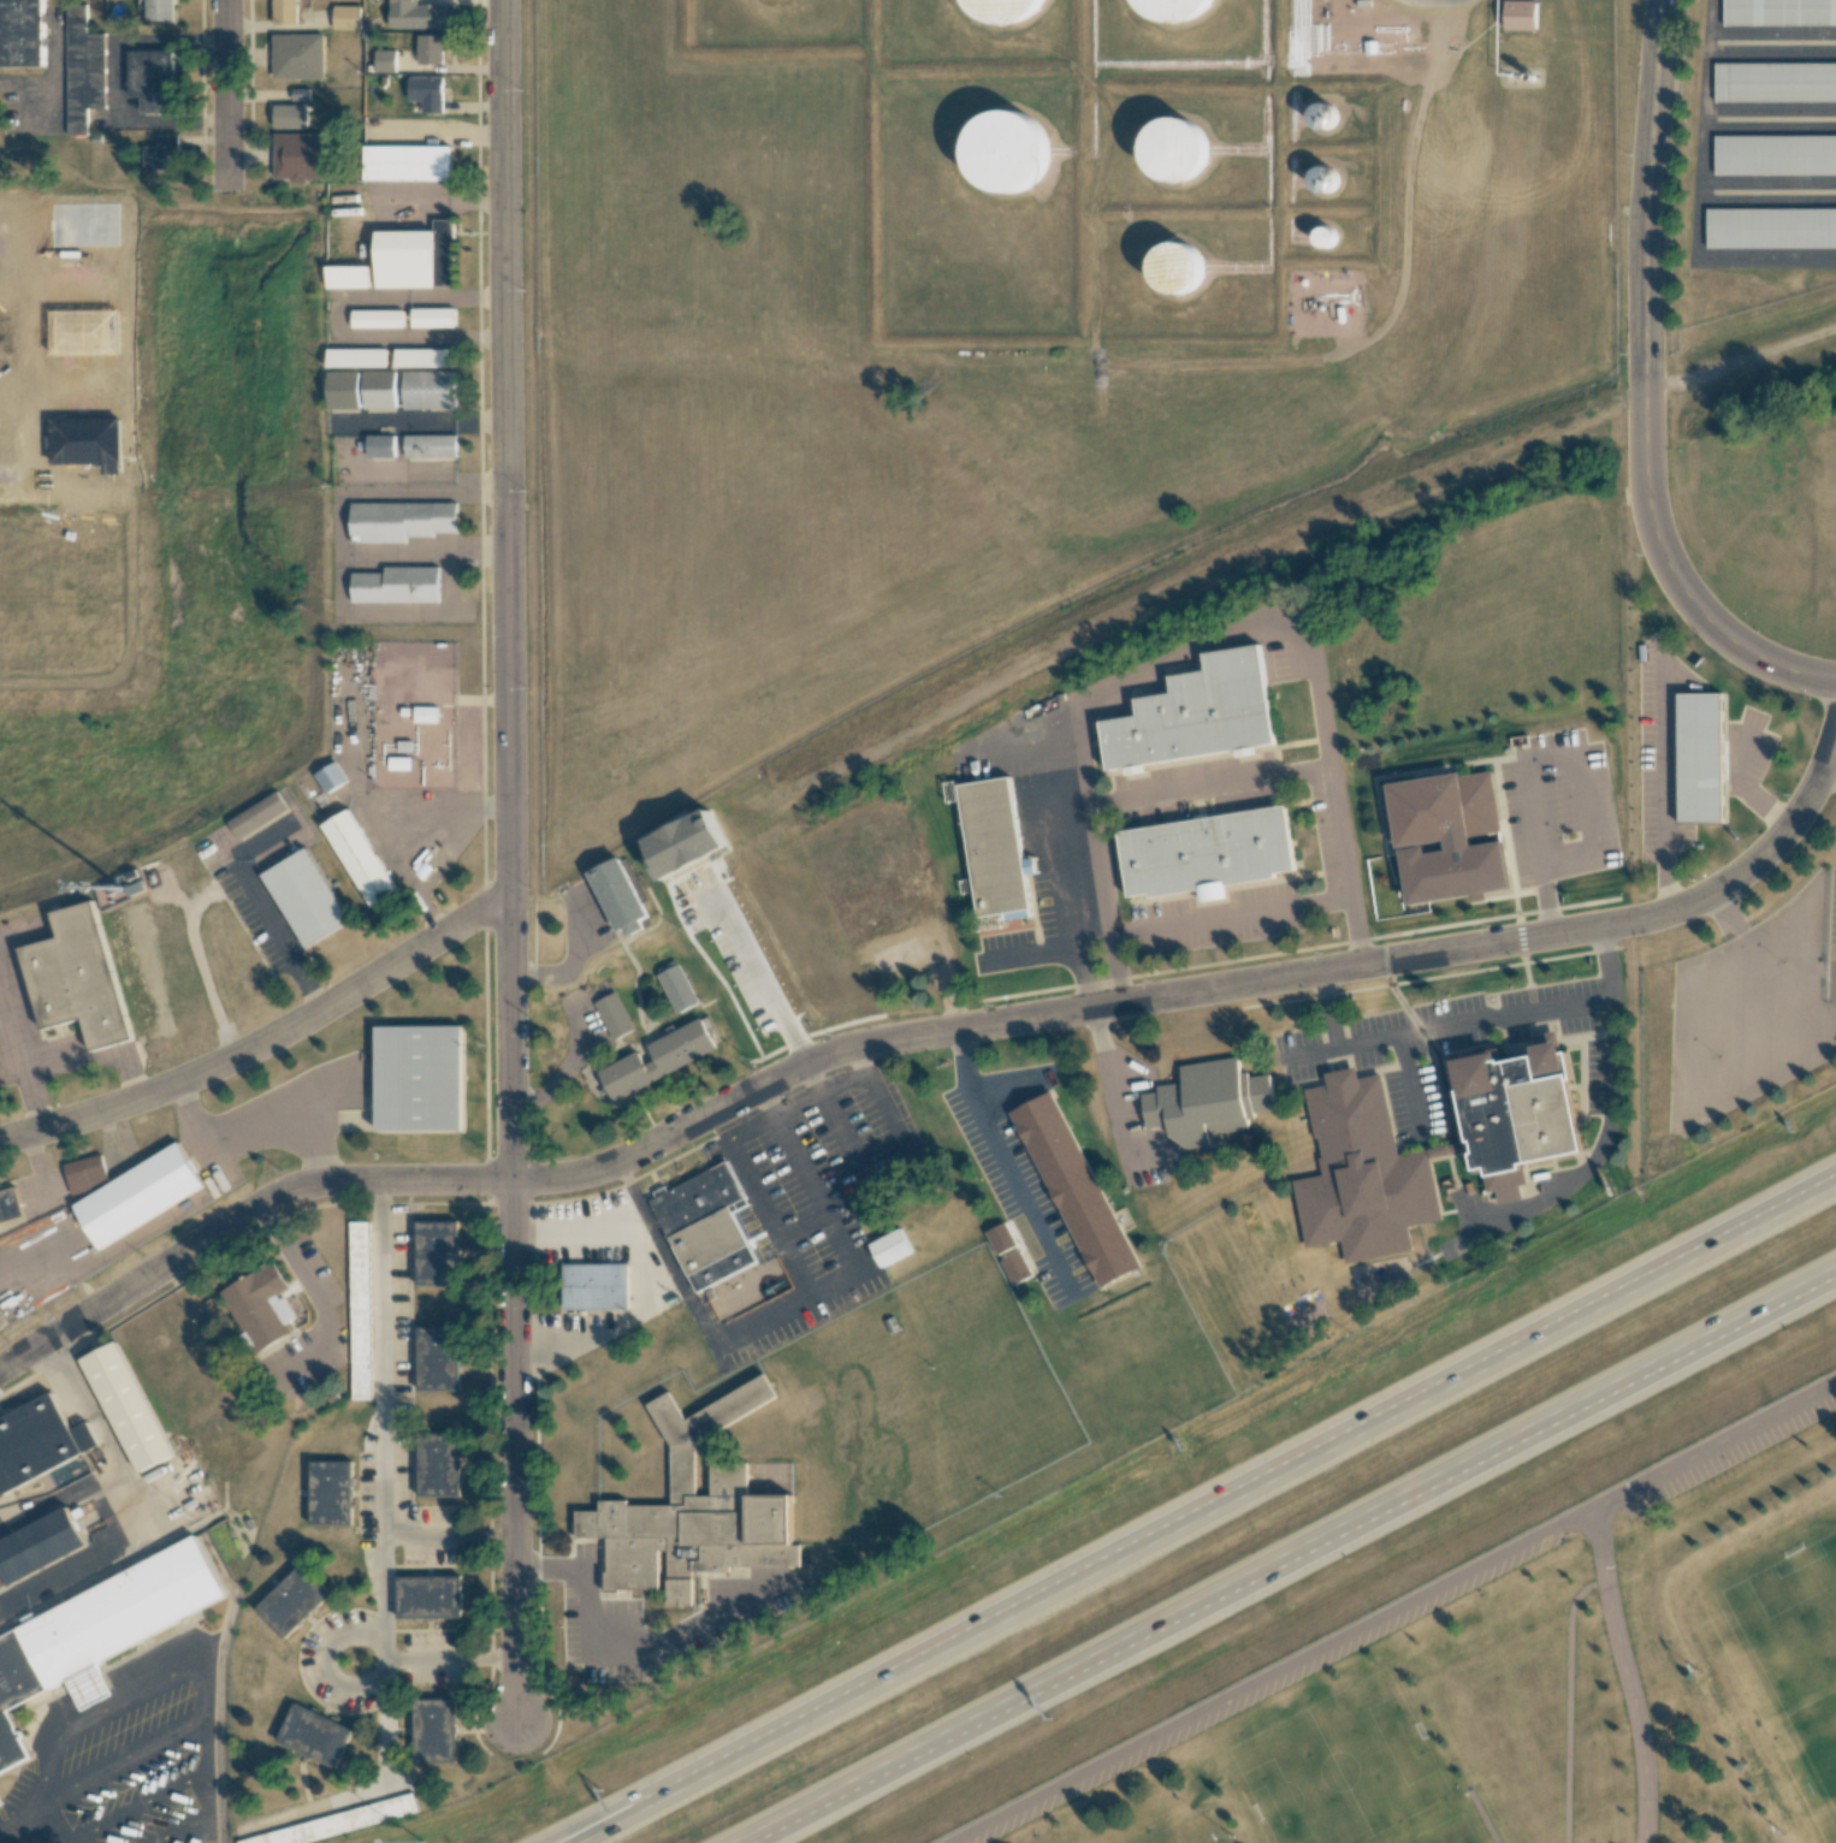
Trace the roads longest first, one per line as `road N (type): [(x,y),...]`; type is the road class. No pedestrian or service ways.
road 1 (tertiary): [(1835,730),(1812,794),(1790,825),(1730,882),(1674,908),(1518,941),(865,1045),(804,1066),(618,1163),(513,1181)]
road 2 (motorway): [(1835,1179),(641,1806)]
road 3 (motorway): [(739,1842),(1835,1271)]
road 4 (tertiary): [(501,0),(513,1181)]
road 5 (tertiary): [(1835,679),(1779,668),(1722,633),(1680,585),(1653,523),(1646,214),(1659,0)]
road 6 (residential): [(1600,1515),(1559,1510),(1526,1517),(905,1842)]
road 7 (residential): [(511,889),(273,1041),(138,1098),(0,1138)]
road 8 (tertiary): [(513,1181),(368,1181),(290,1193),(0,1372)]
road 9 (residential): [(513,1181),(515,1723)]
road 10 (residential): [(1644,1842),(1641,1742),(1605,1587),(1600,1515)]
road 11 (residential): [(1835,1356),(1622,1468),(1600,1515)]
road 12 (residential): [(225,0),(226,185)]

